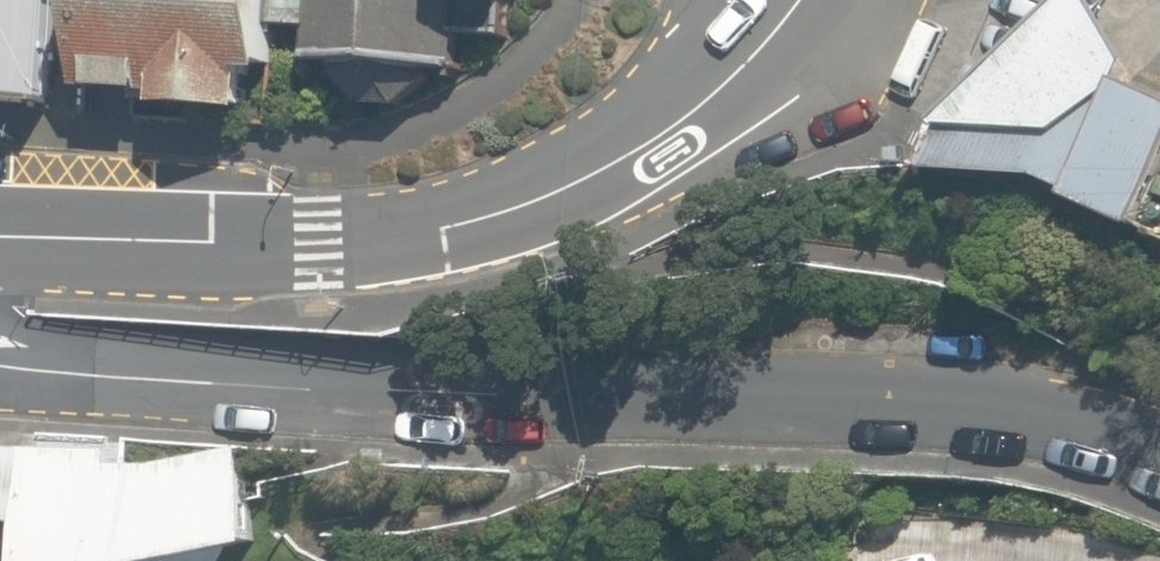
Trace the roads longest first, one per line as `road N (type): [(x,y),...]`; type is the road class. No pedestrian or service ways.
road 1 (residential): [(0,356),(147,378),(775,407),(1014,430),(1159,488)]
road 2 (tertiary): [(0,237),(317,244),(444,232),(552,197),(649,143),(758,55),(802,0)]

